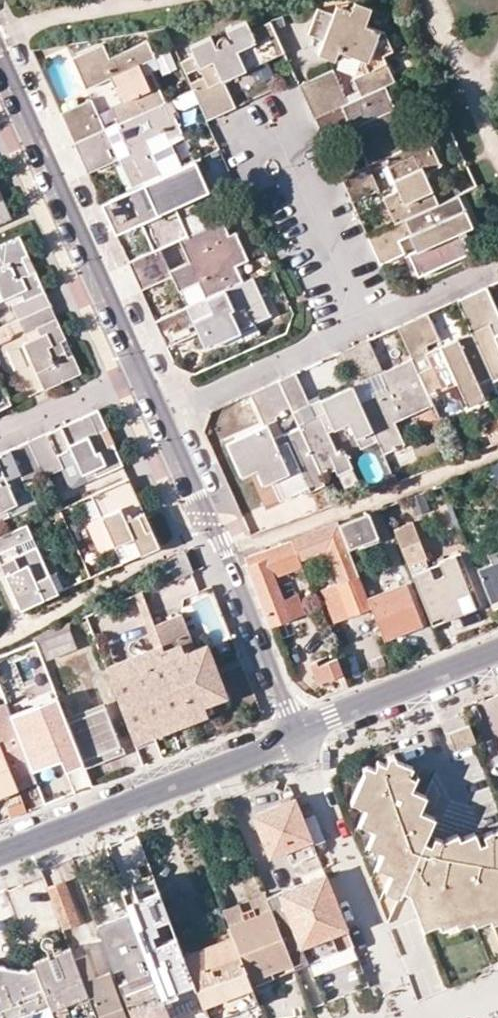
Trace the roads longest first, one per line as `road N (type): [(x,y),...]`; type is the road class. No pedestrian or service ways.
road 1 (residential): [(0,47),(137,366)]
road 2 (residential): [(160,417),(295,734)]
road 3 (tertiary): [(295,734),(0,852)]
road 4 (residential): [(160,417),(365,326)]
road 5 (tertiary): [(295,734),(497,649)]
road 6 (residential): [(365,326),(277,127)]
road 7 (residential): [(137,366),(0,429)]
road 8 (residential): [(365,326),(497,266)]

